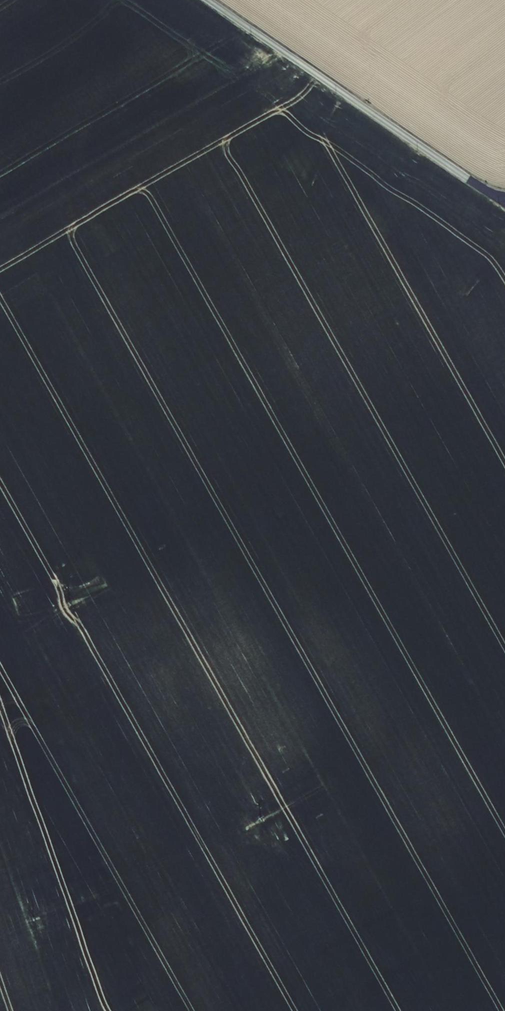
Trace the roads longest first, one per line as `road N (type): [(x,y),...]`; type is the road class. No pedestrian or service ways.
road 1 (residential): [(208,0),(495,196)]

